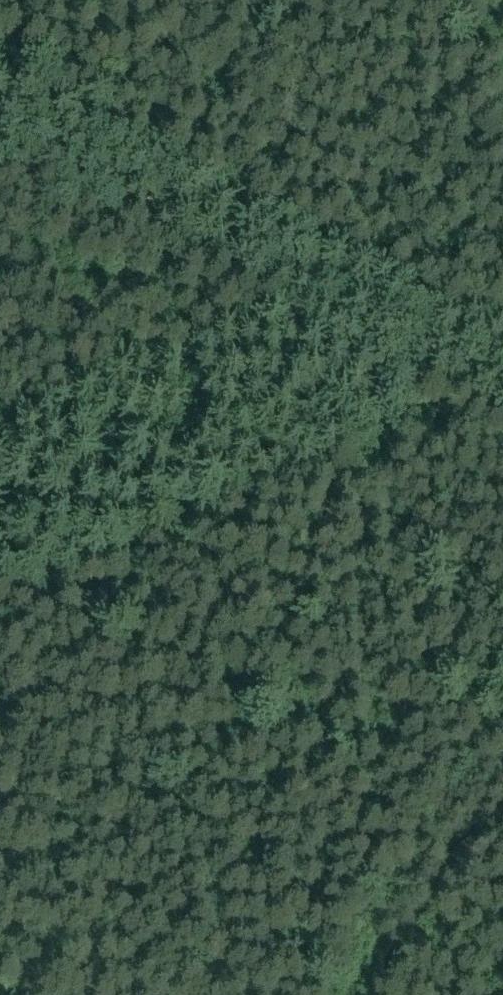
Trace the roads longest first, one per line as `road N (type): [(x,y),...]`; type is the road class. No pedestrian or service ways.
road 1 (track): [(502,356),(0,97)]

